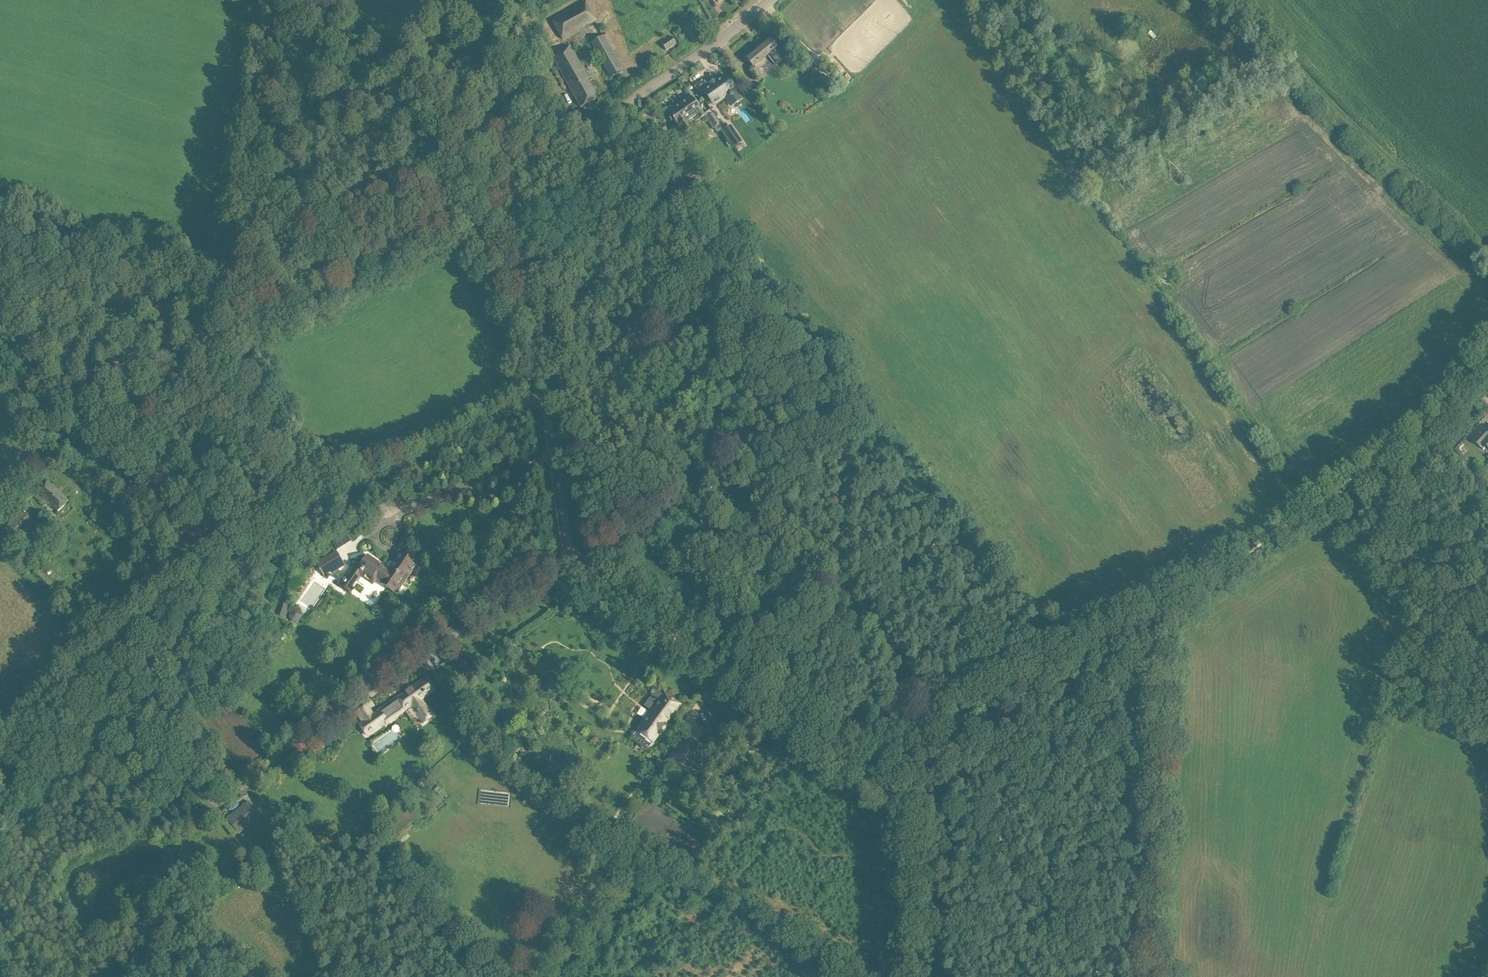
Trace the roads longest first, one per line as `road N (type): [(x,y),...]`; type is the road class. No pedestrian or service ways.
road 1 (unclassified): [(357,486),(544,393),(526,292),(531,203),(572,146),(770,0)]
road 2 (track): [(1419,438),(1213,579),(933,724),(920,812)]
road 3 (track): [(920,812),(580,570),(560,534),(544,393)]
road 4 (residential): [(0,761),(81,668),(138,619),(197,575),(357,486)]
road 5 (track): [(357,486),(243,452),(68,420),(0,360)]
road 6 (track): [(914,976),(920,812)]

